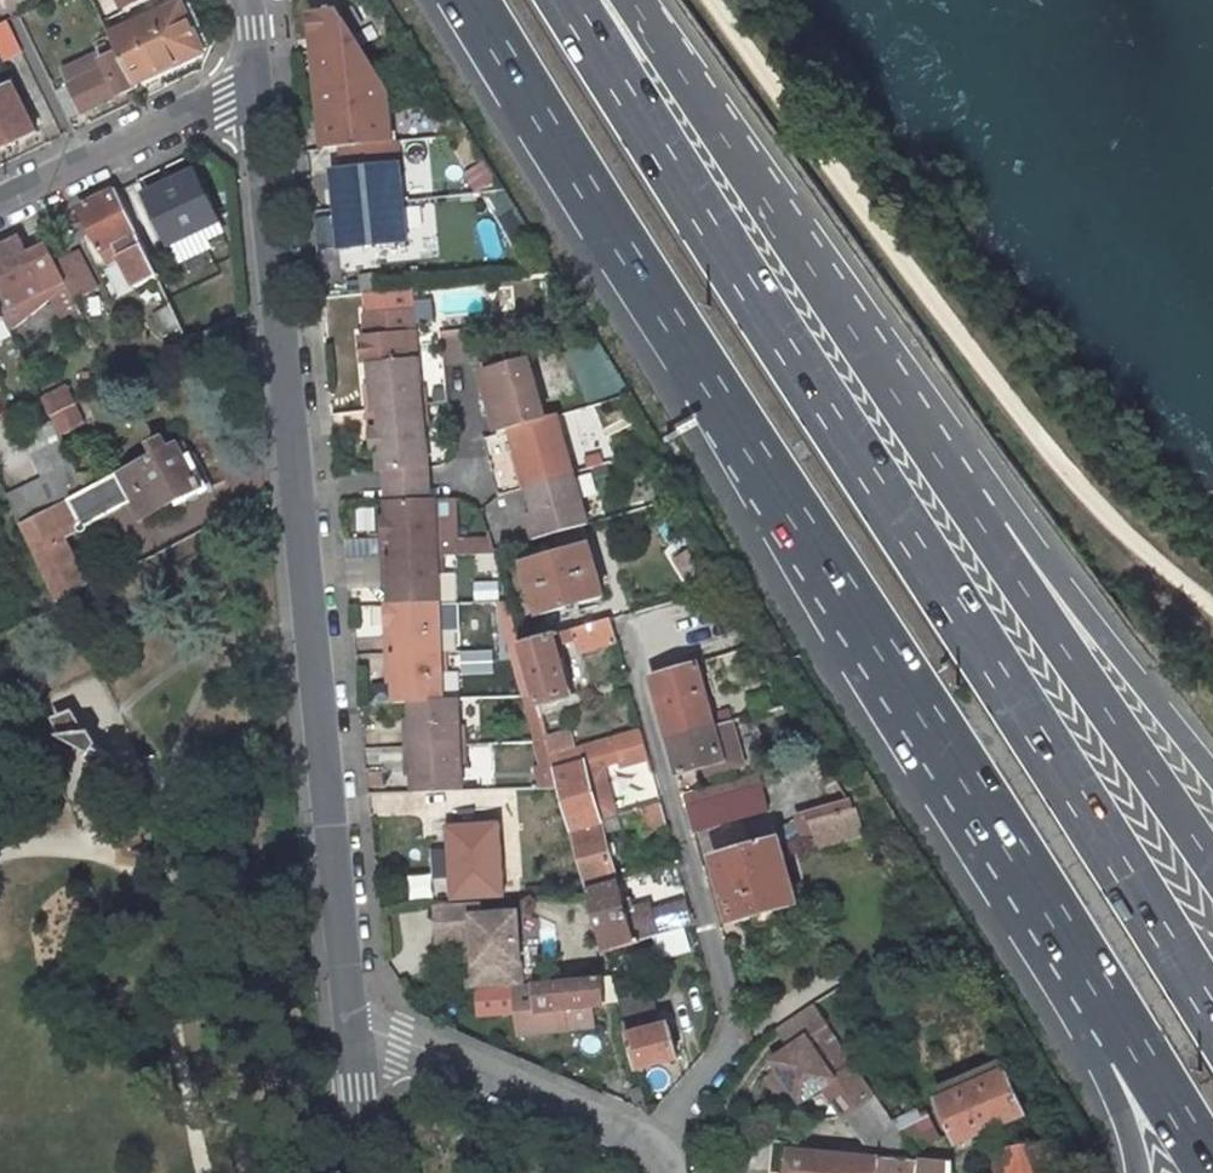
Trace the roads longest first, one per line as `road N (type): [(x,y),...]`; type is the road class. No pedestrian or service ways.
road 1 (trunk): [(478,0),(786,507),(1141,1055)]
road 2 (trunk): [(1212,1036),(567,0)]
road 3 (unclassified): [(351,1030),(253,86)]
road 4 (trunk): [(981,526),(633,0)]
road 5 (trunk): [(1212,858),(981,526)]
road 6 (trunk): [(1212,790),(1054,572),(981,526)]
road 7 (residential): [(351,1030),(401,1040),(628,1130),(670,1172)]
road 8 (residential): [(253,86),(0,208)]
road 9 (unclassified): [(366,1172),(351,1030)]
road 10 (trunk): [(1141,1055),(1212,1172)]
road 11 (trunk): [(1141,1055),(1127,1134),(1134,1172)]

